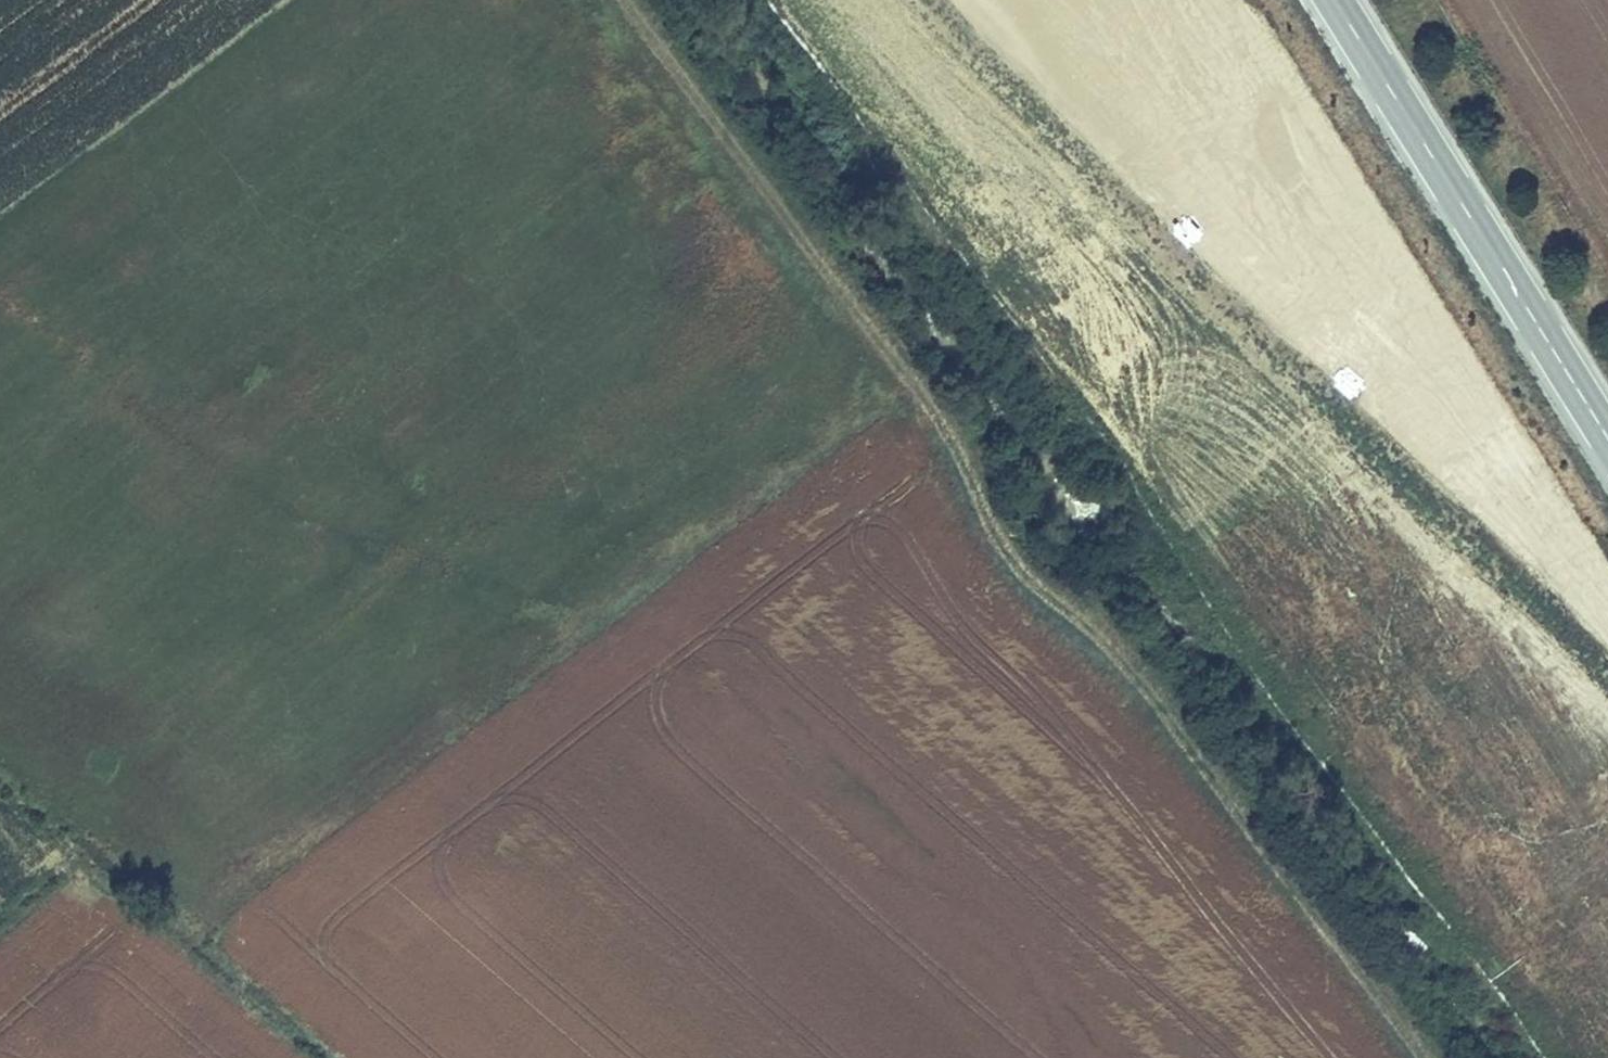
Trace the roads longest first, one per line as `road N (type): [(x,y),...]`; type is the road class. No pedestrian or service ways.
road 1 (track): [(1425,1057),(1170,728),(1114,642),(993,545),(966,482),(871,329),(625,0)]
road 2 (motorway): [(1053,0),(1386,343),(1607,546)]
road 3 (motorway): [(1607,446),(1438,294),(1164,0)]

